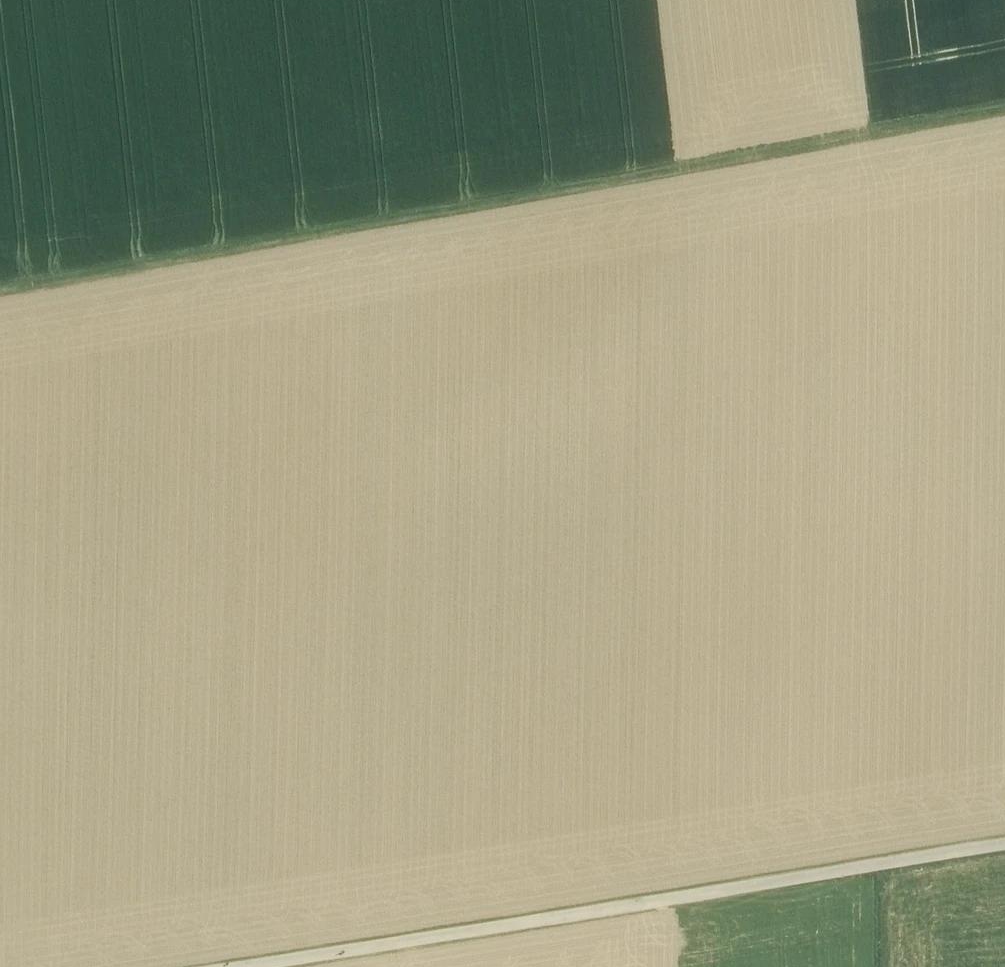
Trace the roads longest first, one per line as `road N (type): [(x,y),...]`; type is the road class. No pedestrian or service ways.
road 1 (track): [(1004,106),(0,290)]
road 2 (track): [(1004,845),(241,966)]

